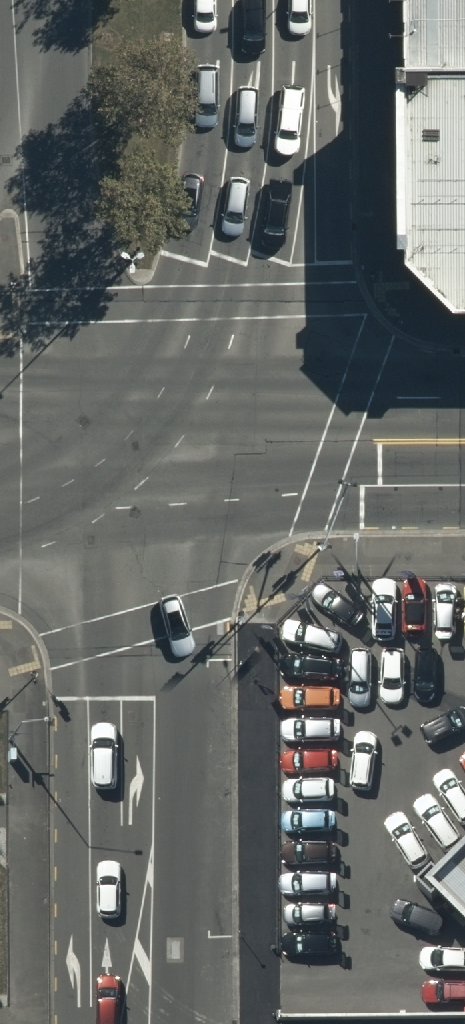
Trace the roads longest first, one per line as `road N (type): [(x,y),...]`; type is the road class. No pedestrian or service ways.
road 1 (primary): [(159,477),(75,306),(47,0)]
road 2 (primary): [(270,0),(263,187),(238,300),(159,477)]
road 3 (unclassified): [(152,883),(159,477)]
road 4 (primary): [(159,477),(342,441),(464,440)]
road 5 (primary): [(0,391),(159,477)]
road 6 (primary): [(159,477),(0,513)]
road 7 (unclassified): [(152,883),(147,1023)]

